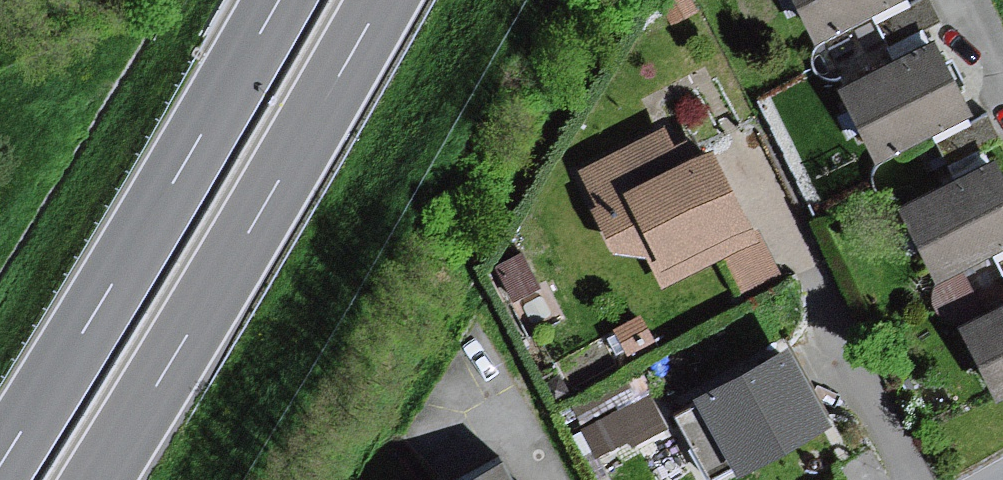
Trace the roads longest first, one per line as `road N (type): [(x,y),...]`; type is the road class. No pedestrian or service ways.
road 1 (motorway): [(97,479),(382,0)]
road 2 (motorway): [(279,0),(0,466)]
road 3 (residential): [(485,352),(556,479)]

